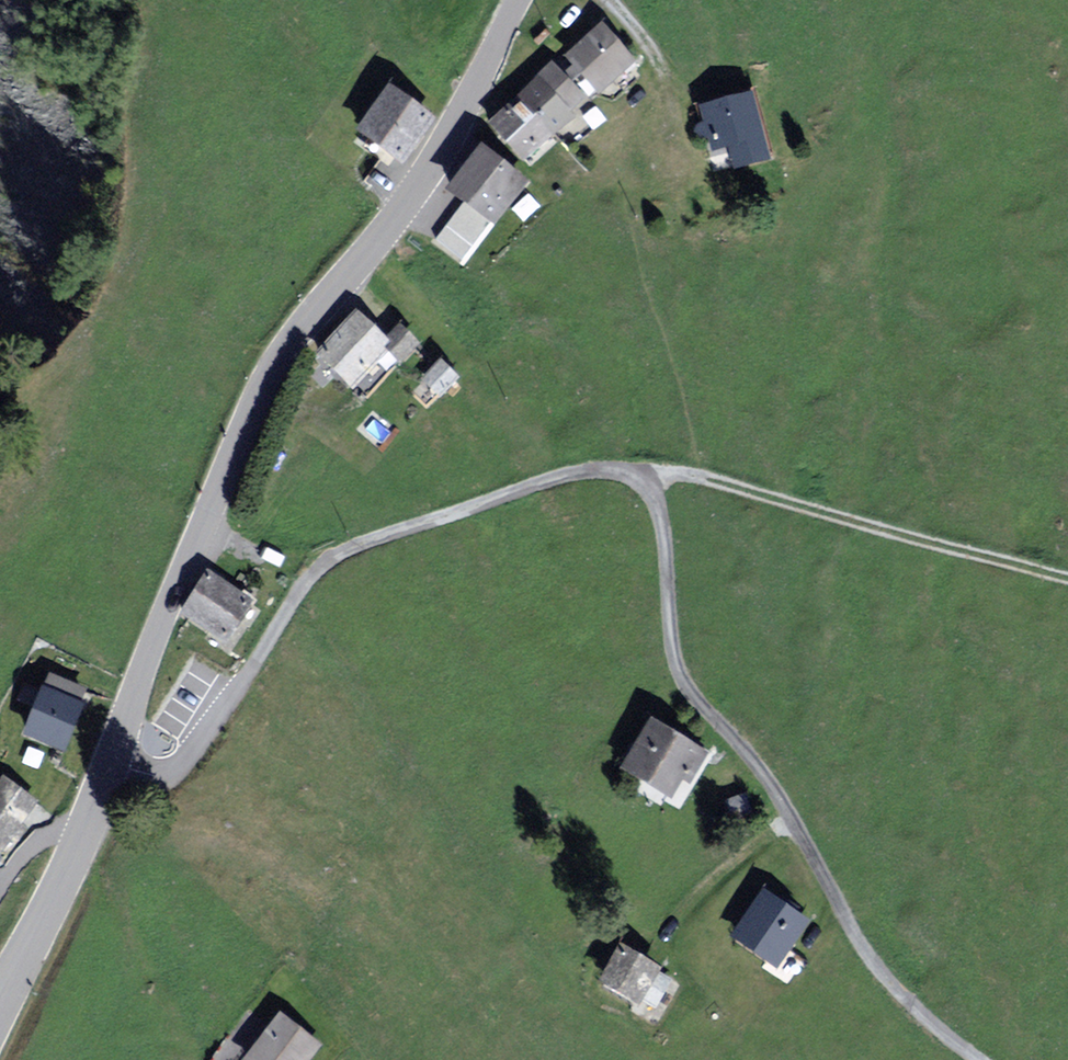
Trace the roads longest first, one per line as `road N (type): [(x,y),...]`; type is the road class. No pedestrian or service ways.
road 1 (residential): [(979,1059),(923,1017),(863,948),(759,764),(691,693),(674,648),(657,497),(613,470),(573,473),(336,553),(313,572),(170,778),(107,775)]
road 2 (tertiary): [(520,0),(423,177),(291,335),(258,391),(107,775)]
road 3 (track): [(1067,577),(709,480),(657,472),(637,479)]
road 4 (tertiary): [(107,775),(0,1004)]

